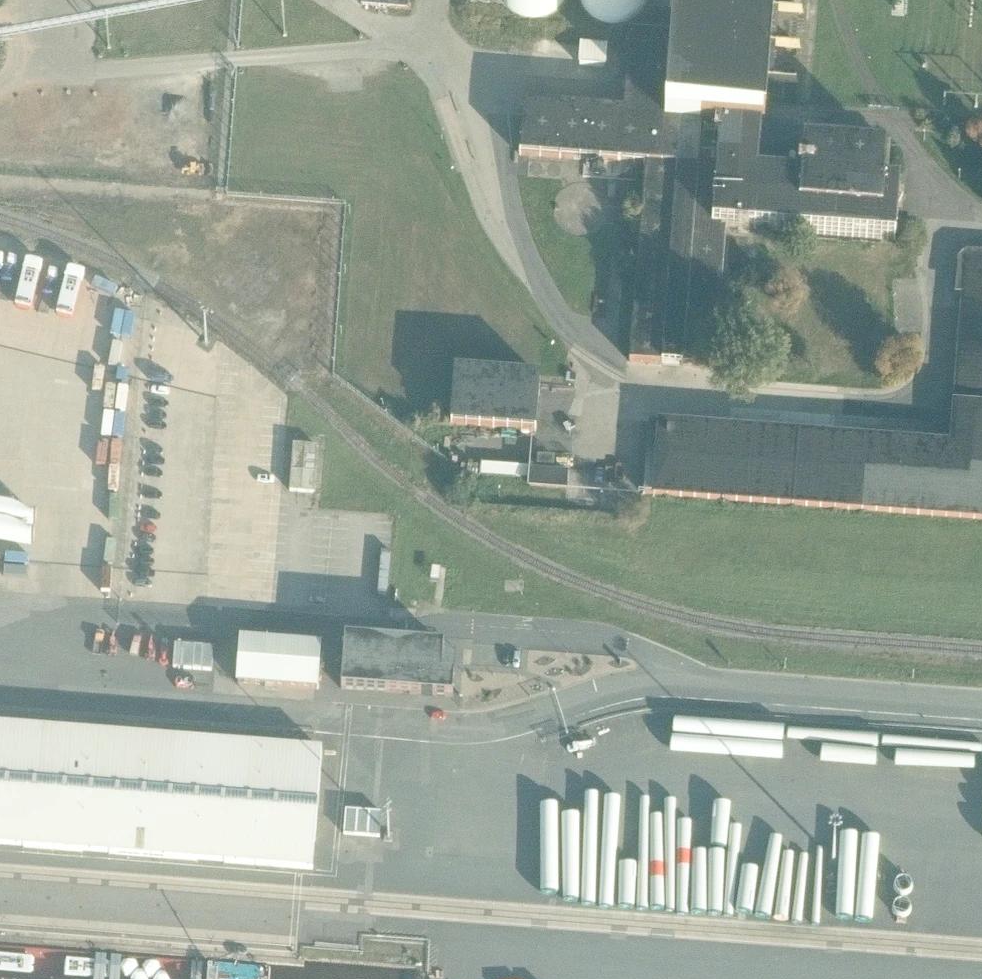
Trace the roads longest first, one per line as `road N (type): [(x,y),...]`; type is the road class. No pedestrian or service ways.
road 1 (unclassified): [(981,708),(676,678),(465,730),(371,726)]
road 2 (residential): [(371,726),(0,696)]

